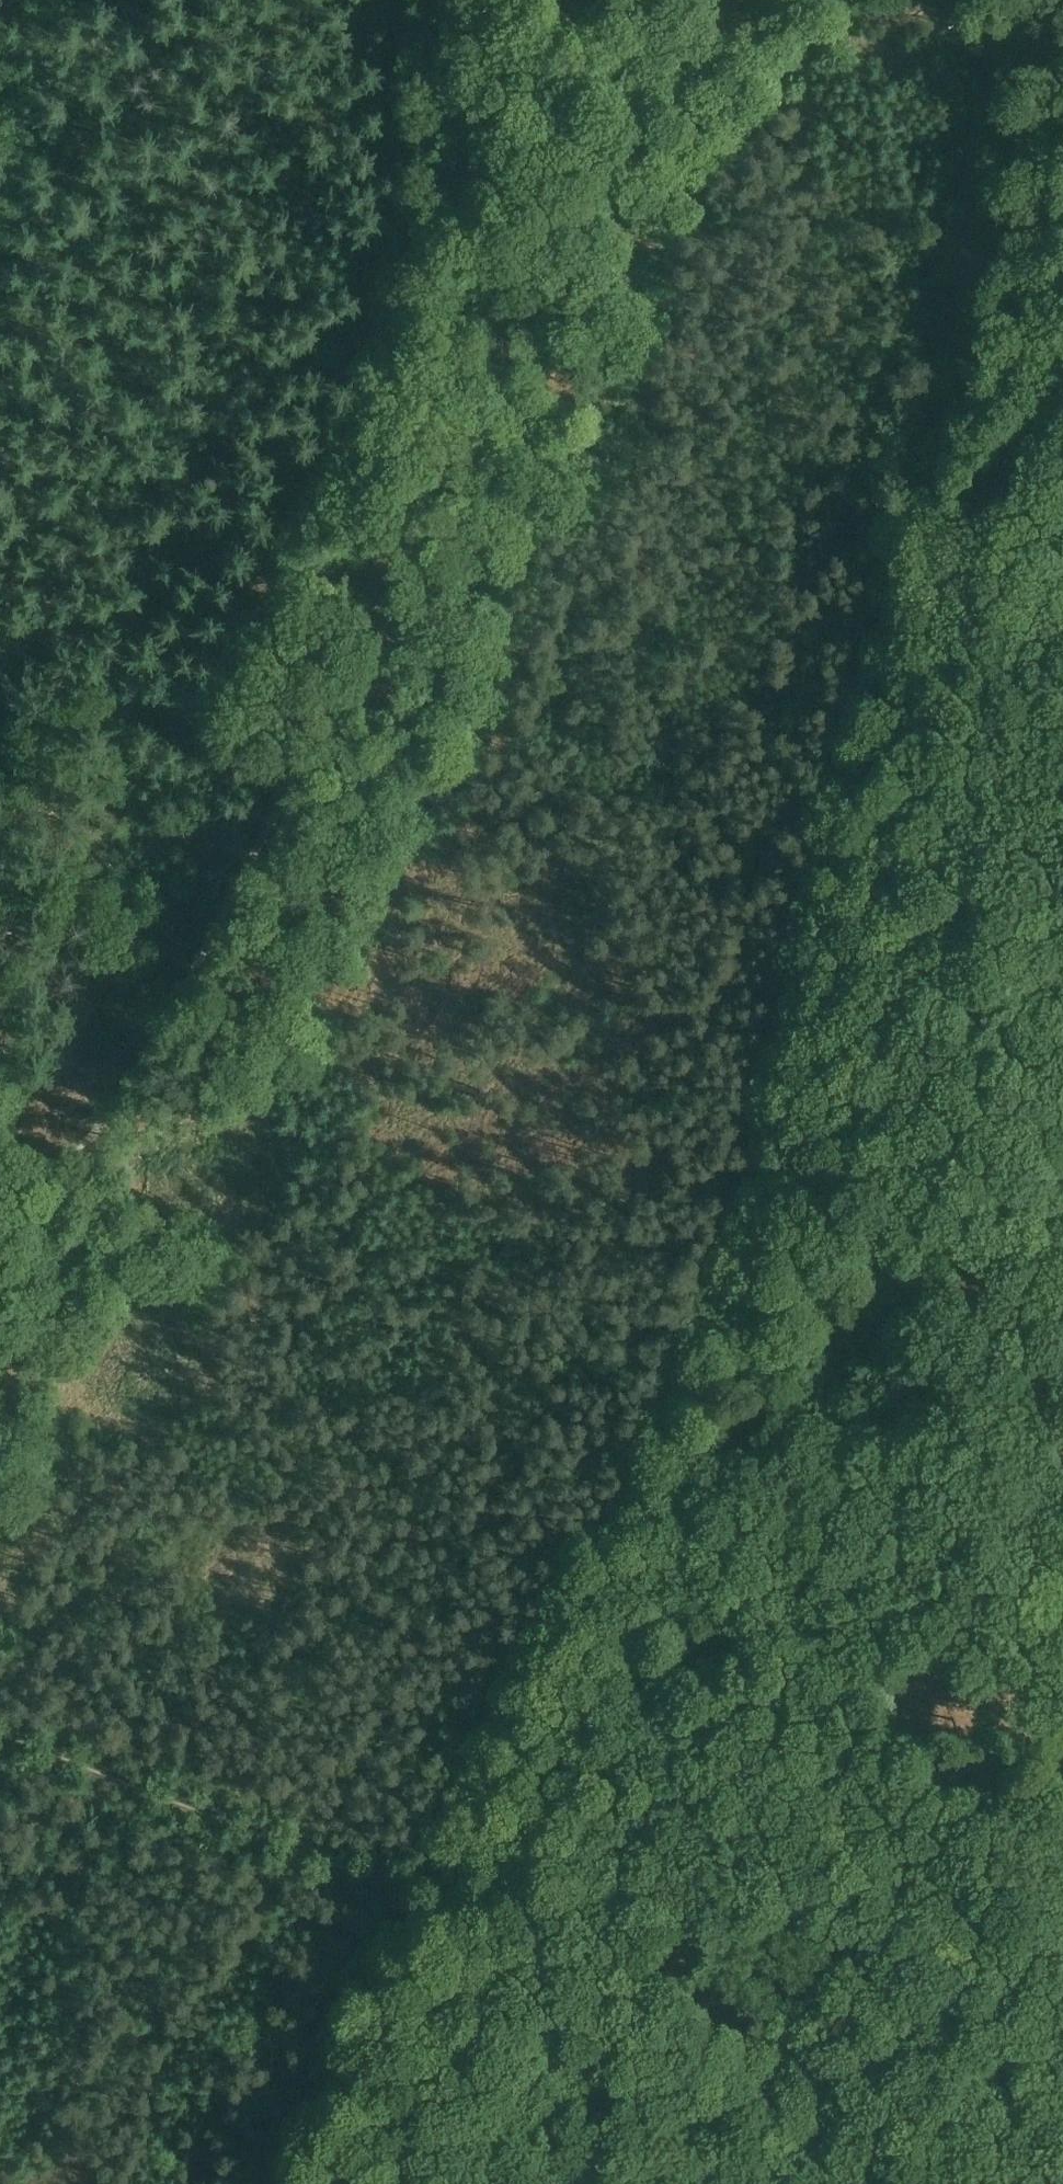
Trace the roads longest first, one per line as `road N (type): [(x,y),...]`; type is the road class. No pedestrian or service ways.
road 1 (track): [(587,0),(520,85),(493,141),(407,494),(386,625),(372,661),(286,794),(163,1031),(87,1145),(0,1214)]
road 2 (track): [(1062,1819),(911,1773),(797,1759),(718,1778),(537,1857),(389,1878),(0,1731)]

